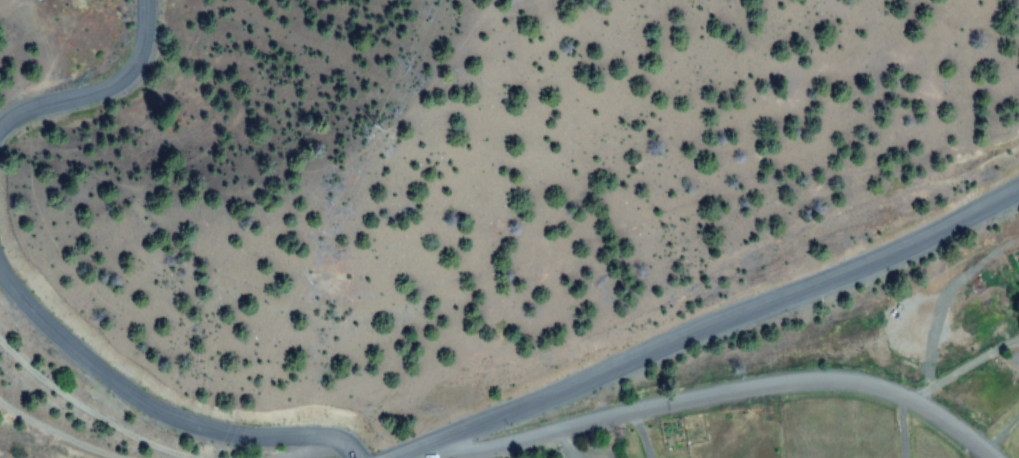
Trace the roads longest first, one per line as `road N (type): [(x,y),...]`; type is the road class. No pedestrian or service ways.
road 1 (tertiary): [(1018,188),(702,335),(396,457)]
road 2 (residential): [(988,457),(889,394),(831,381),(731,393),(477,450),(433,444)]
road 3 (residential): [(353,457),(336,444),(261,442),(184,424),(100,378),(0,283)]
road 4 (residential): [(0,120),(100,81),(137,57),(149,0)]

